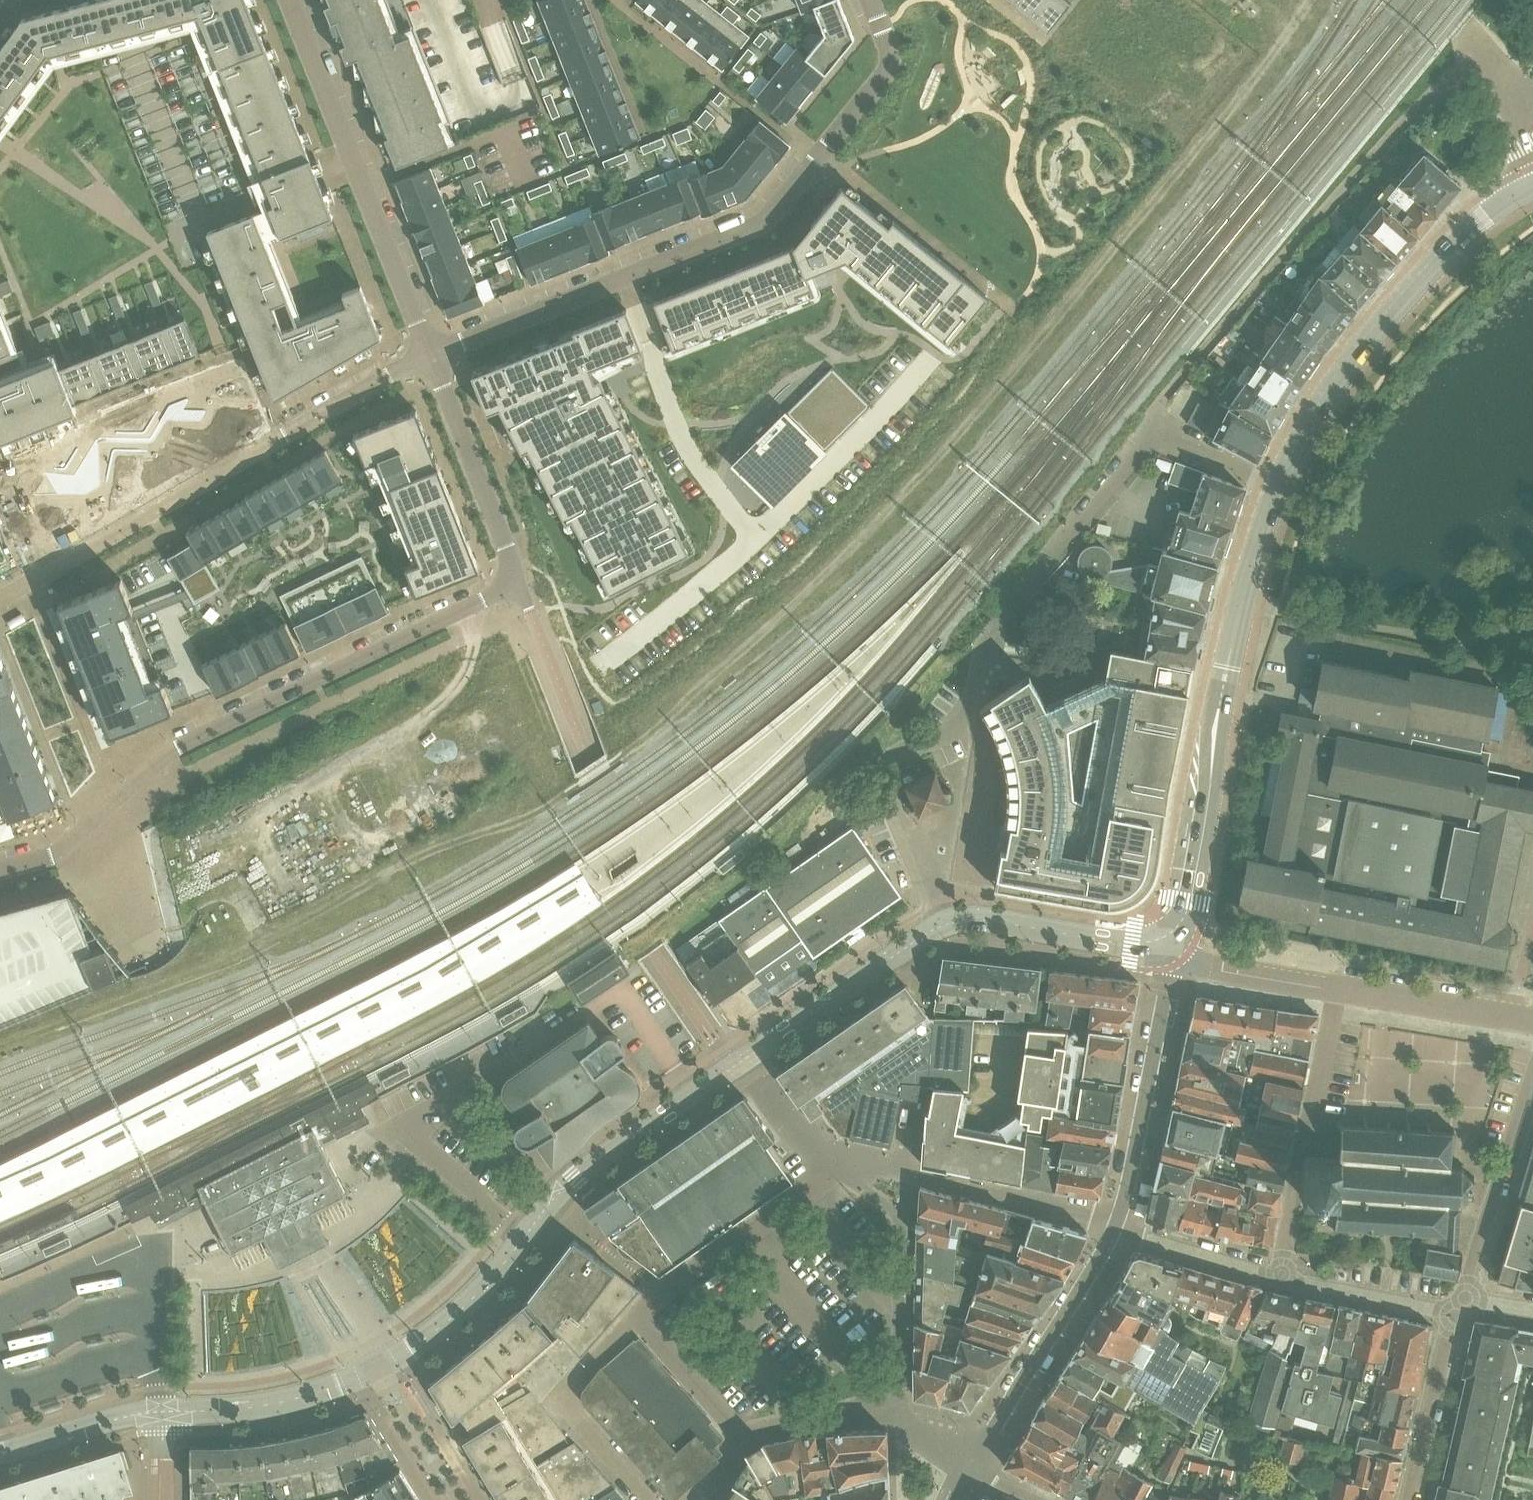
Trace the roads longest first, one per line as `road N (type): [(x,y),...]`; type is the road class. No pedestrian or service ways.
road 1 (track): [(0,1048),(231,959),(432,848),(530,817),(648,738),(938,458),(1310,0)]
road 2 (tertiary): [(1532,186),(1490,213),(1429,269),(1302,434),(1242,600),(1190,900),(1167,935)]
road 3 (tertiary): [(161,1410),(267,1405),(394,1360),(493,1277),(592,1163),(739,1062)]
road 4 (residential): [(128,791),(173,754),(519,586),(430,355)]
road 5 (residential): [(430,355),(775,212),(887,73),(890,47),(870,0)]
road 6 (residential): [(0,602),(430,355)]
road 7 (track): [(481,604),(470,660),(450,694),(291,792),(273,812),(267,843),(286,888)]
road 8 (residential): [(292,0),(430,355)]
road 9 (residential): [(1335,988),(1280,1279)]
road 10 (residential): [(1167,935),(1170,967),(1117,1224)]
road 11 (residential): [(1117,1224),(970,1464)]
road 12 (residential): [(645,1499),(554,1397),(640,1312)]
road 13 (tertiary): [(739,1062),(938,925)]
road 14 (residential): [(640,1312),(833,1167)]
road 15 (residential): [(946,733),(895,755),(883,776),(938,925)]
road 16 (tertiary): [(938,925),(990,919),(1131,944),(1167,935)]
road 17 (residential): [(1464,1298),(1532,1077)]
road 18 (residential): [(1117,1224),(903,1178)]
road 19 (residential): [(75,840),(0,636)]
road 20 (residential): [(1532,1021),(1335,988)]
road 21 (residential): [(896,1407),(901,1215)]
road 22 (residential): [(1407,1499),(1455,1315)]
road 23 (residential): [(1335,988),(1226,969),(1167,935)]
road 24 (residential): [(1280,1279),(1455,1315)]
road 25 (residential): [(1117,1224),(1141,1239),(1280,1279)]
road 26 (tertiary): [(0,1453),(161,1410)]
road 27 (residential): [(741,1433),(640,1312)]
road 28 (residential): [(741,1433),(896,1407)]
road 29 (residential): [(833,1167),(760,1074),(739,1062)]
road 30 (residential): [(720,82),(620,0)]
road 31 (residential): [(1531,122),(1456,22)]

